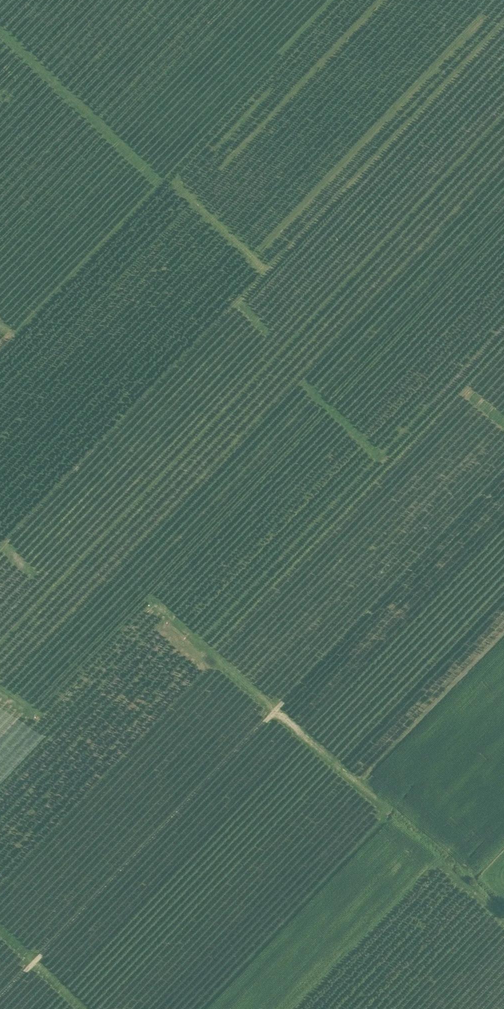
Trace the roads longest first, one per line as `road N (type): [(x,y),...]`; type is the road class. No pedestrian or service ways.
road 1 (track): [(503,27),(263,270),(174,182)]

